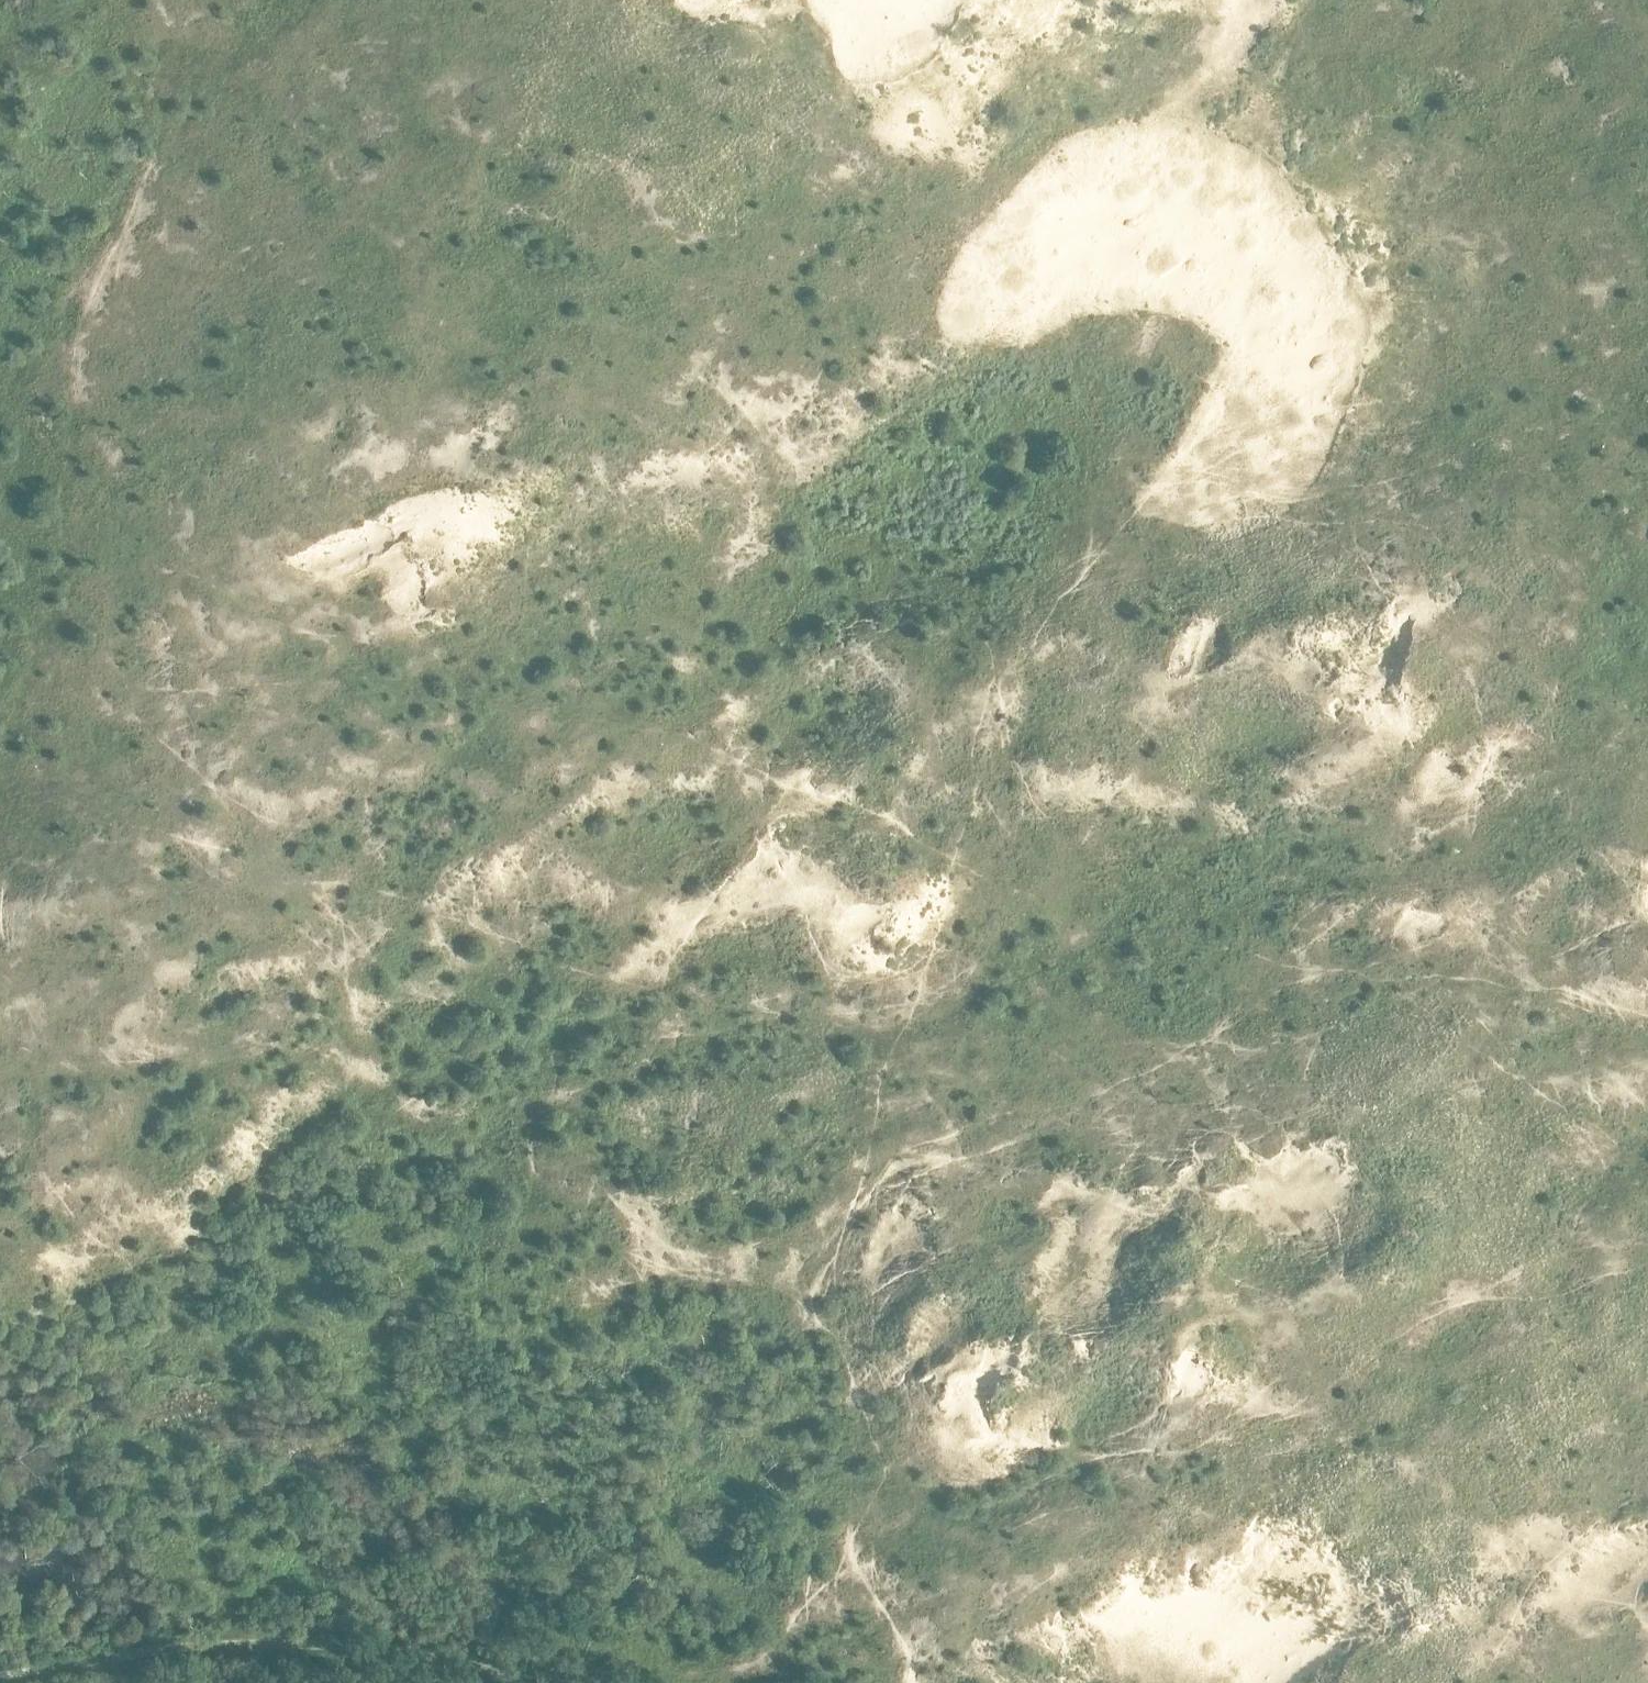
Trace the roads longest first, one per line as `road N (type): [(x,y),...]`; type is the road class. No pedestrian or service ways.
road 1 (track): [(518,1682),(453,1659),(300,1643),(155,1648),(0,1674)]

